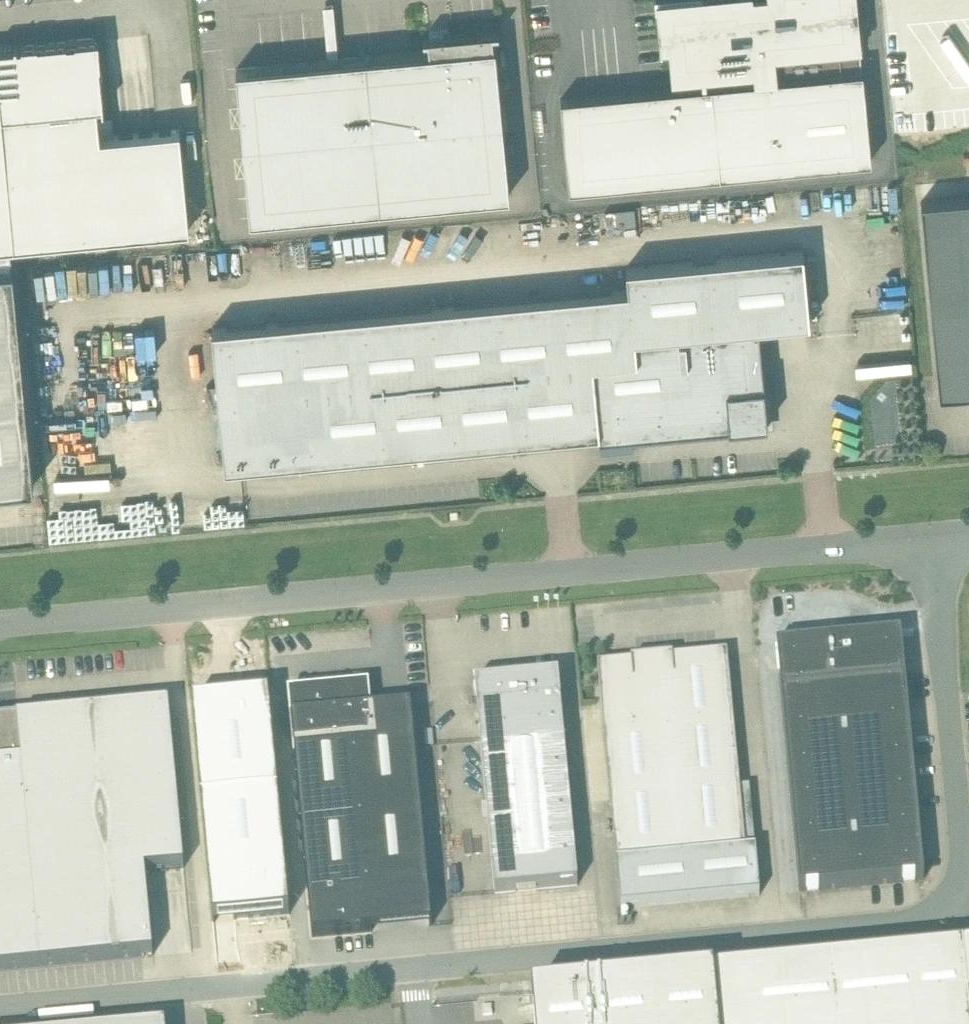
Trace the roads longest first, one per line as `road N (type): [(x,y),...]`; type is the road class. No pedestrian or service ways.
road 1 (unclassified): [(0,1006),(939,919),(967,878),(935,539)]
road 2 (unclassified): [(935,539),(0,627)]

